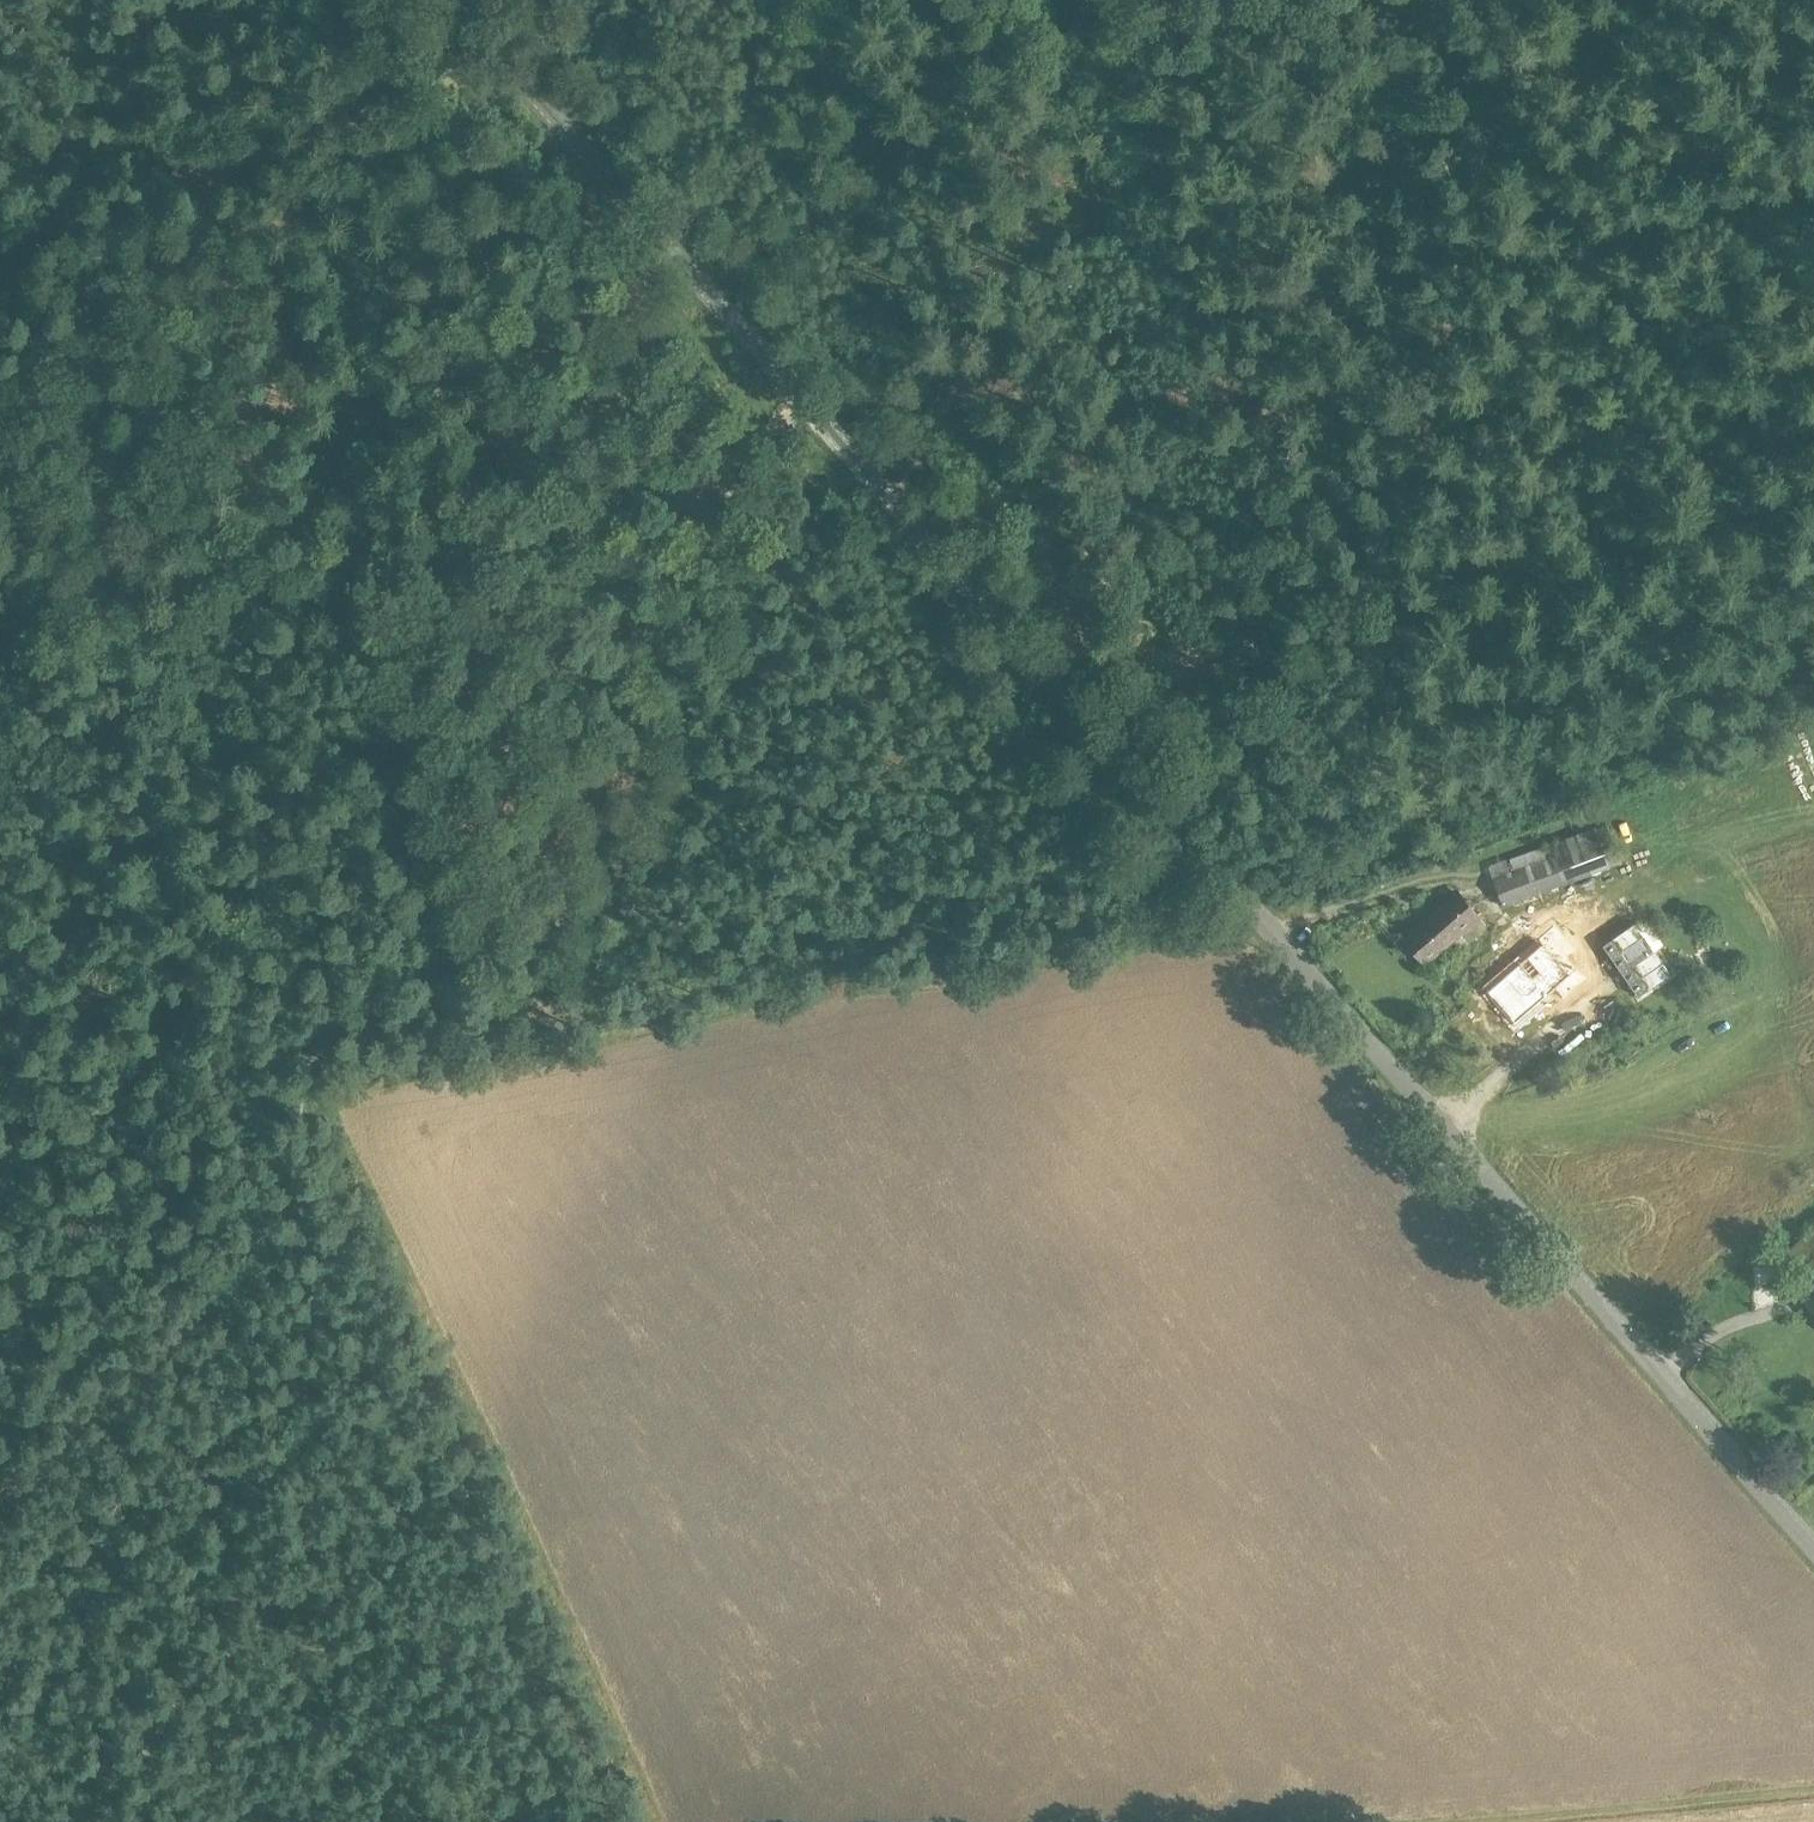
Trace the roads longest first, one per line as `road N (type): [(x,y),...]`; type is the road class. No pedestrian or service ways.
road 1 (tertiary): [(1813,1540),(454,0)]
road 2 (track): [(1522,0),(1378,646),(1288,942)]
road 3 (track): [(52,1821),(135,1754),(182,1683),(231,1543),(308,1440),(292,1369),(310,1241)]
road 4 (track): [(1478,1821),(1813,1786)]
road 5 (track): [(310,1241),(304,1133),(317,1059)]
road 6 (track): [(678,525),(801,393)]

